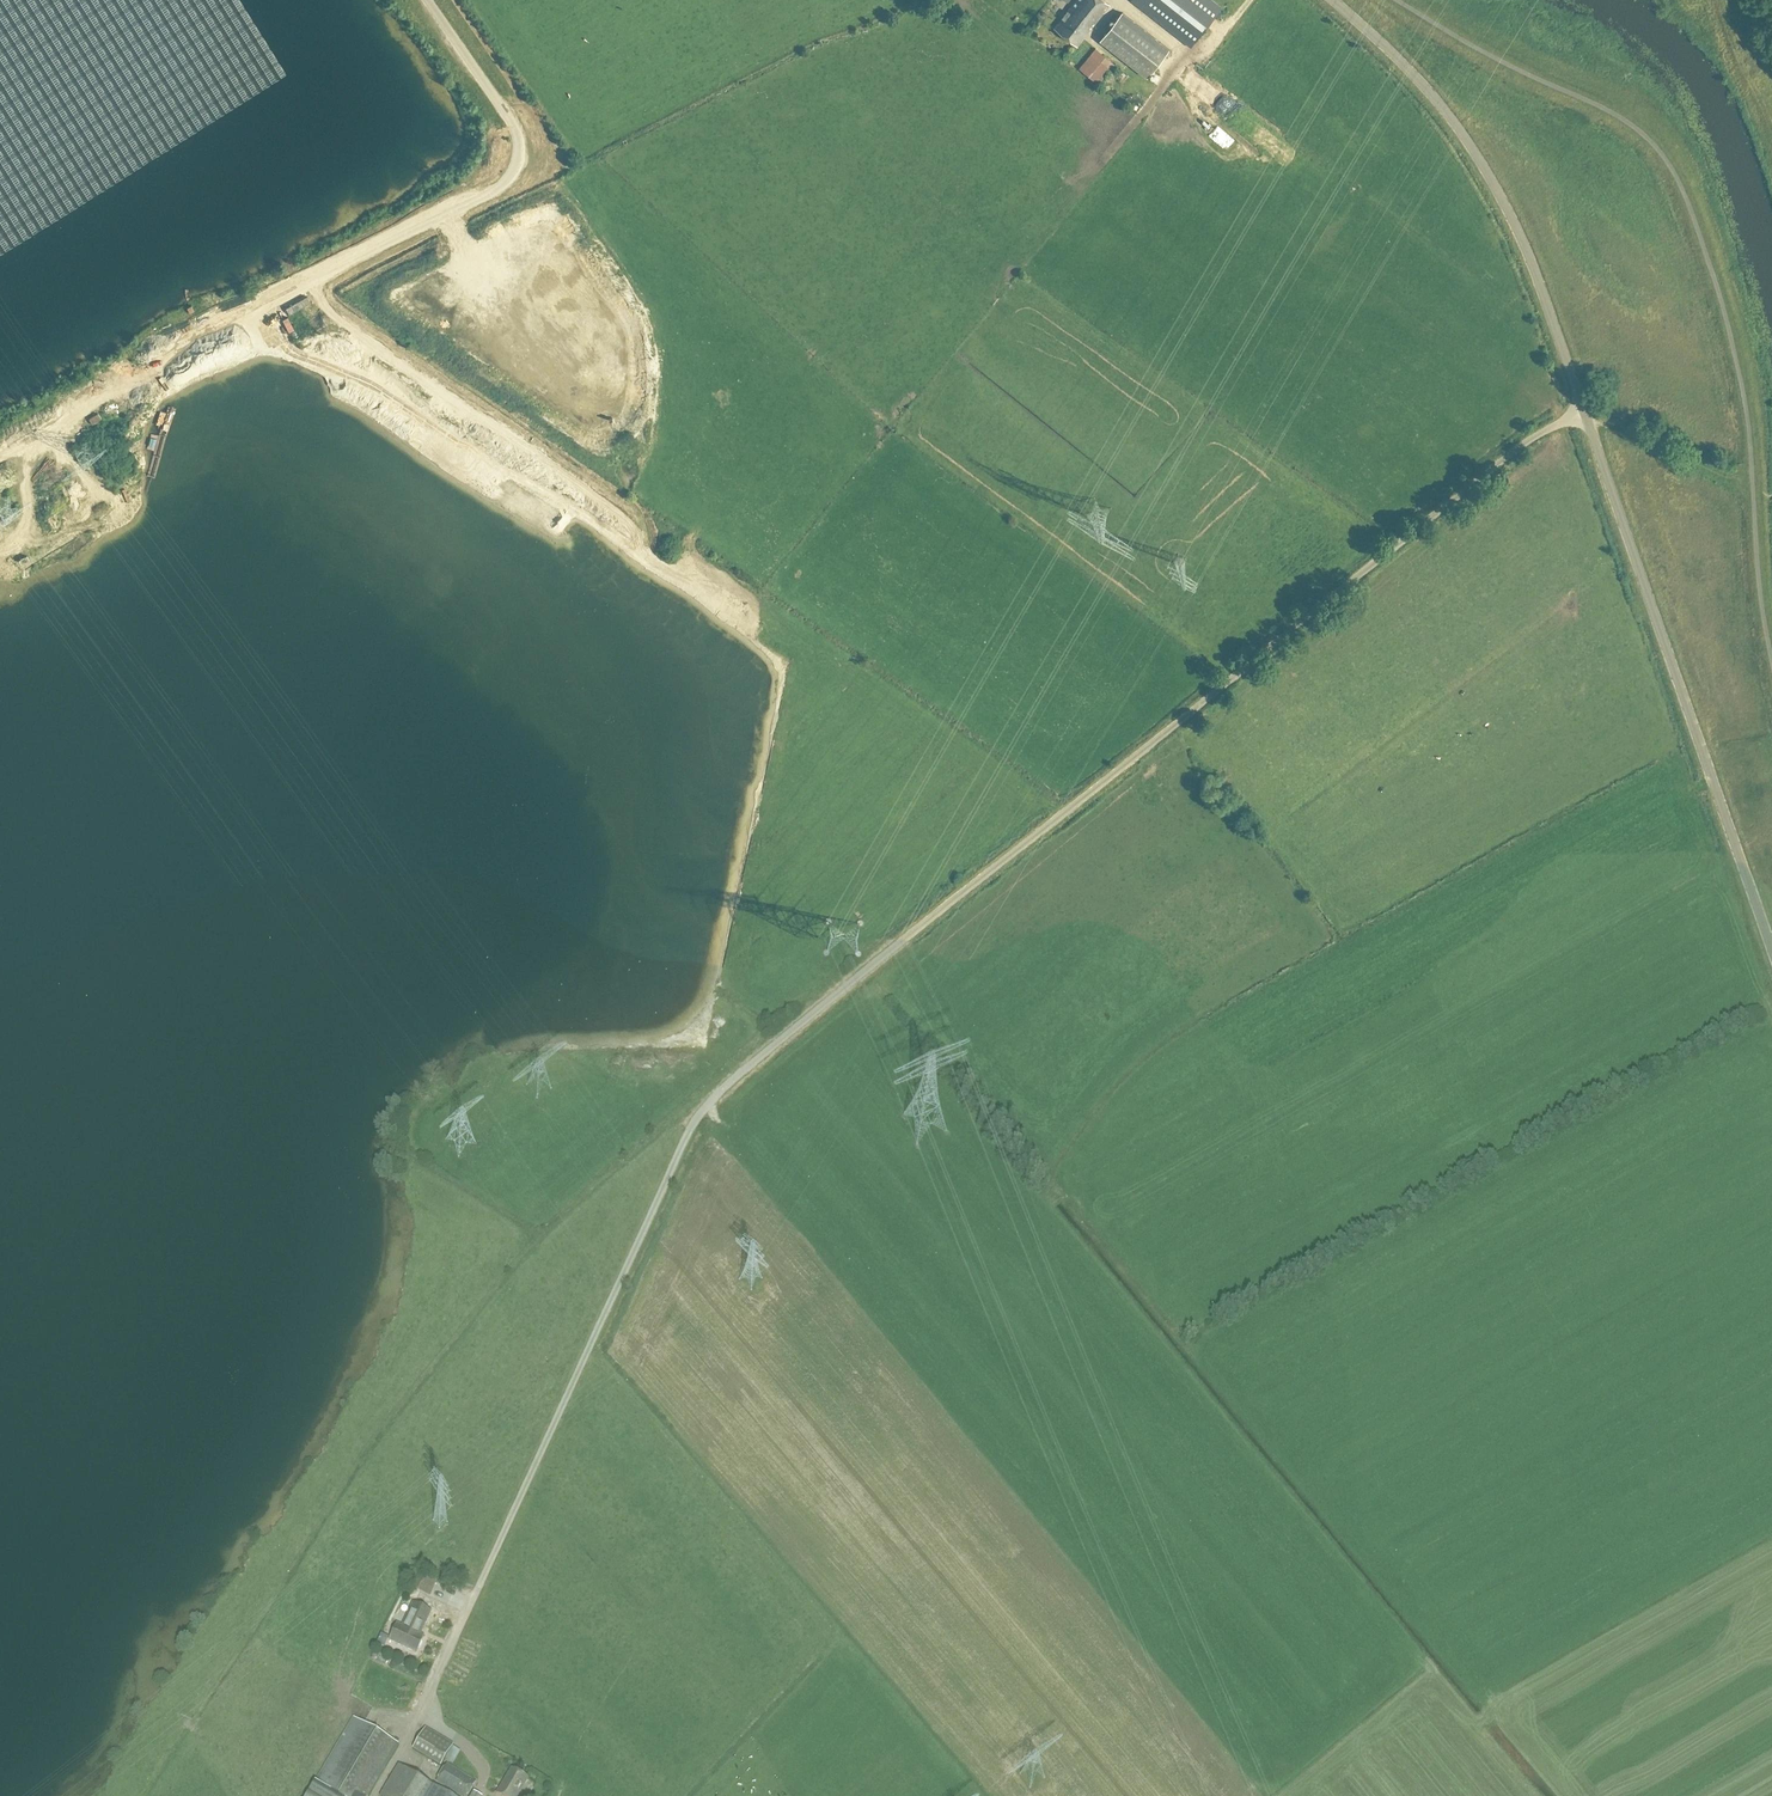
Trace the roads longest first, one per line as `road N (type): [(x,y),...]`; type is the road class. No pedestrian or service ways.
road 1 (unclassified): [(1771,940),(1524,243),(1438,101),(1334,0)]
road 2 (track): [(1752,483),(1585,417)]
road 3 (track): [(1771,133),(1719,0)]

